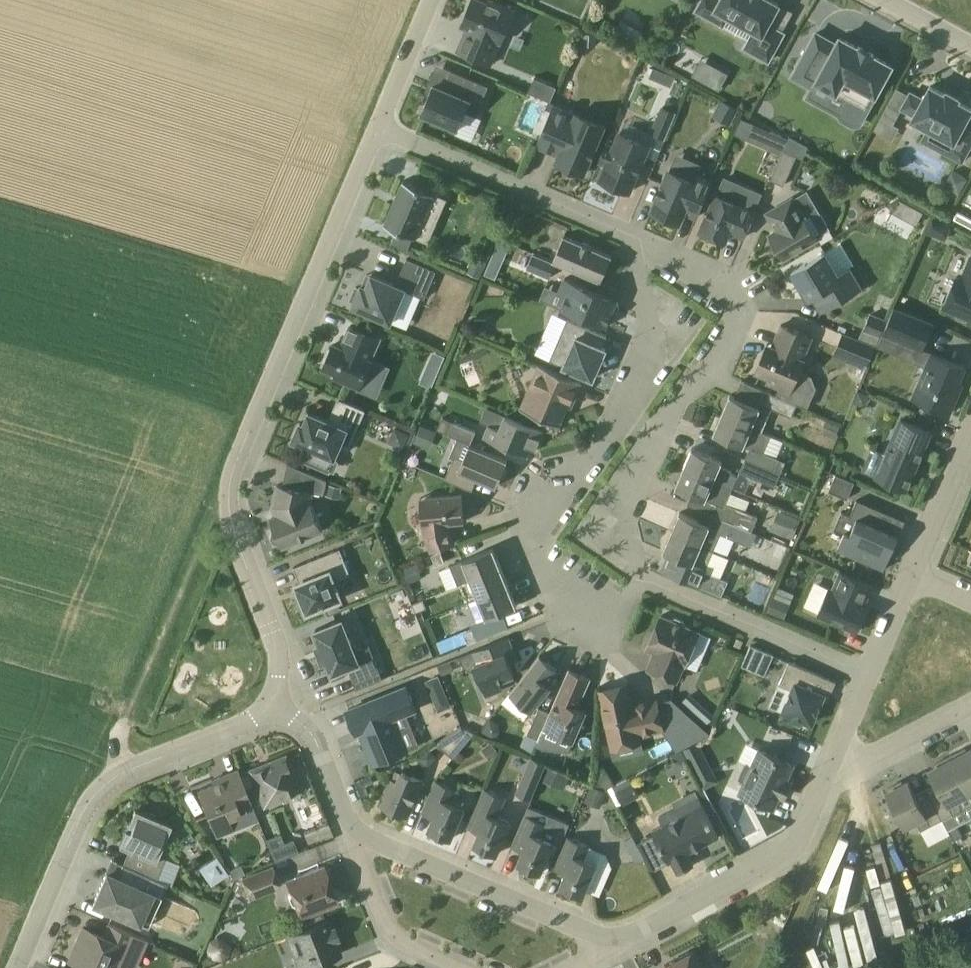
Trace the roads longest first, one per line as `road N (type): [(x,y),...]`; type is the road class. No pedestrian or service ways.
road 1 (residential): [(374,122),(222,495),(280,658),(270,716)]
road 2 (residential): [(631,234),(644,356),(638,388),(584,476),(542,495),(532,535),(541,565),(618,614),(639,577)]
road 3 (residential): [(639,577),(621,502),(728,333),(728,302),(719,288),(631,234)]
road 4 (residential): [(359,834),(622,938)]
road 5 (residential): [(374,122),(631,234)]
road 6 (residential): [(622,938),(799,841),(821,792)]
road 7 (residential): [(639,577),(870,674)]
road 8 (residential): [(21,967),(108,780)]
road 9 (residential): [(453,967),(411,954),(386,932),(359,834)]
road 10 (residential): [(108,780),(270,716)]
road 11 (residential): [(970,709),(821,792)]
road 12 (residential): [(270,716),(306,737),(359,834)]
road 13 (residential): [(916,577),(970,446)]
road 14 (residential): [(426,0),(374,122)]
road 15 (residential): [(821,792),(870,674)]

